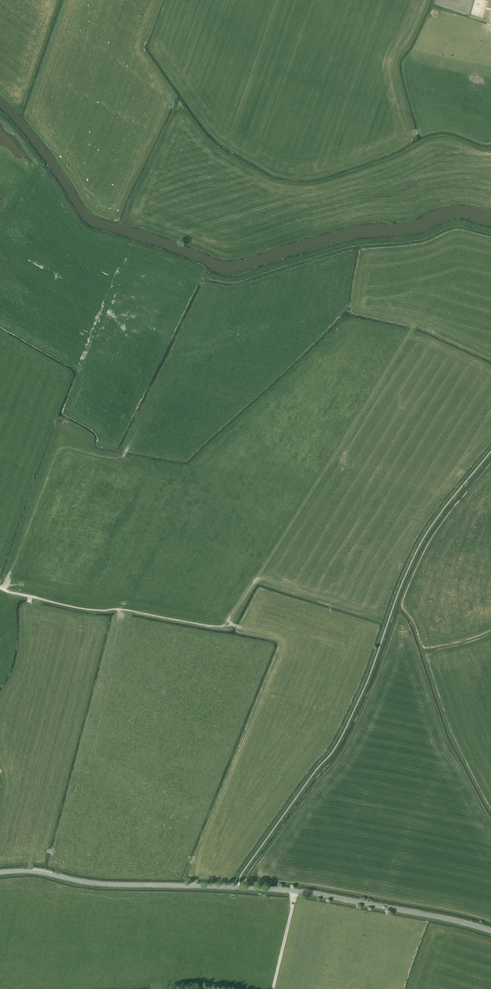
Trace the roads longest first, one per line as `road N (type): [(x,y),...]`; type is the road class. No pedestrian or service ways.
road 1 (unclassified): [(490,930),(294,891),(0,872)]

